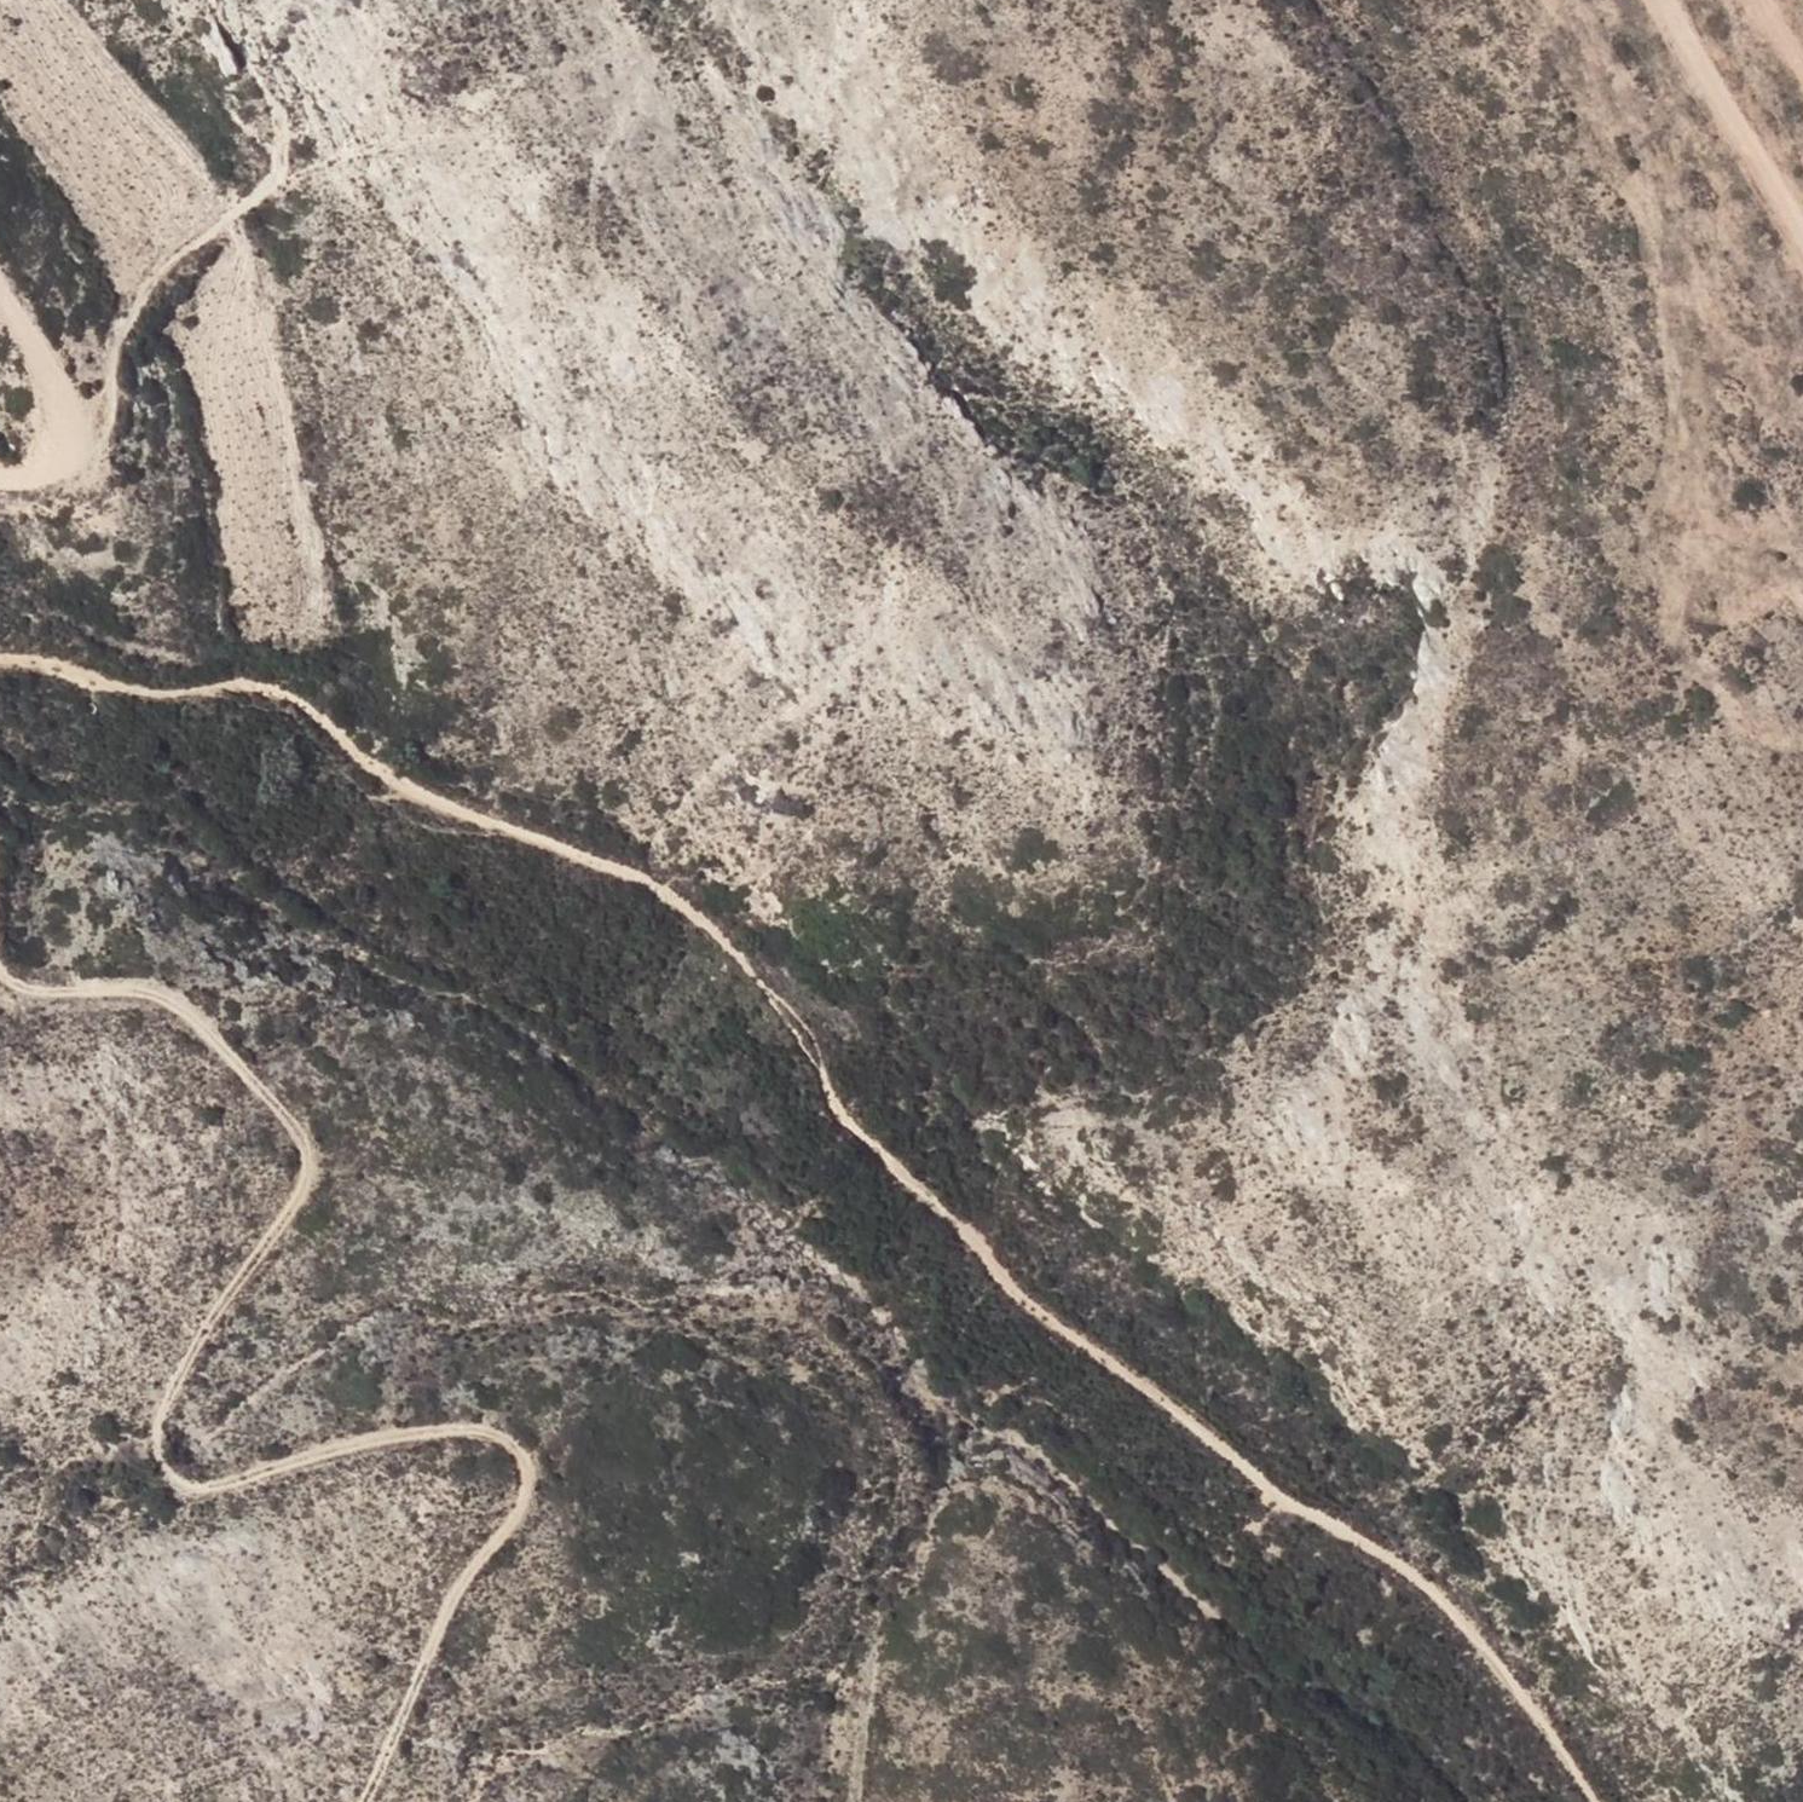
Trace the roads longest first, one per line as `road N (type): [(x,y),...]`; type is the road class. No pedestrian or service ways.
road 1 (track): [(0,642),(194,691),(256,671),(288,678),(403,775),(541,810),(666,869),(790,992),(860,1117),(915,1175),(1297,1502),(1388,1535),(1469,1605),(1623,1801)]
road 2 (track): [(0,962),(183,1003),(303,1127),(305,1193),(177,1385),(169,1471),(205,1489),(271,1454),(484,1426),(521,1469),(367,1801)]
road 3 (track): [(0,475),(69,470),(97,456),(100,439),(0,304)]
road 4 (track): [(1802,225),(1683,0)]

